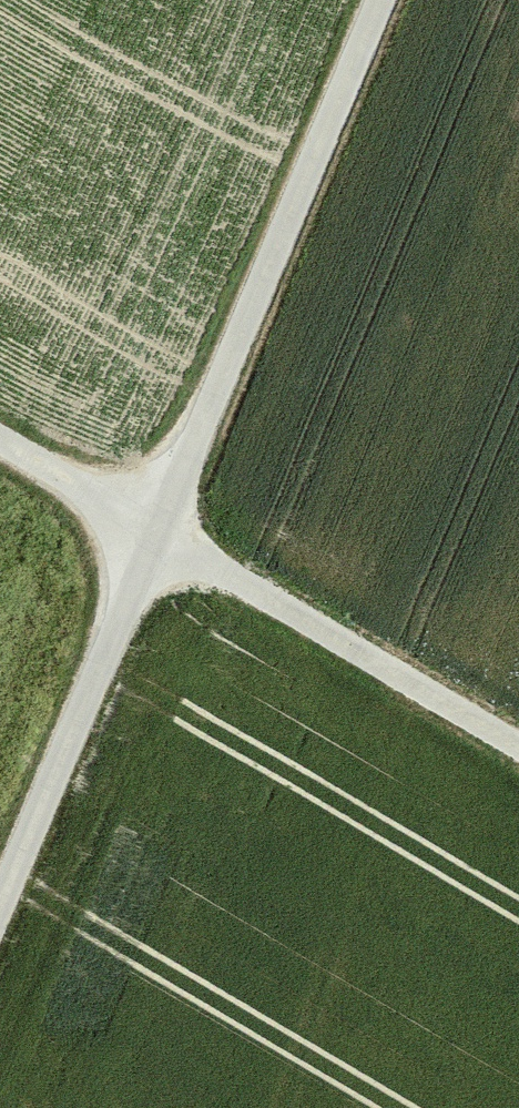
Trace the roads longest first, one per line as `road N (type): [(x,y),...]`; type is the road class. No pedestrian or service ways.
road 1 (track): [(377,0),(0,895)]
road 2 (track): [(518,744),(0,437)]

